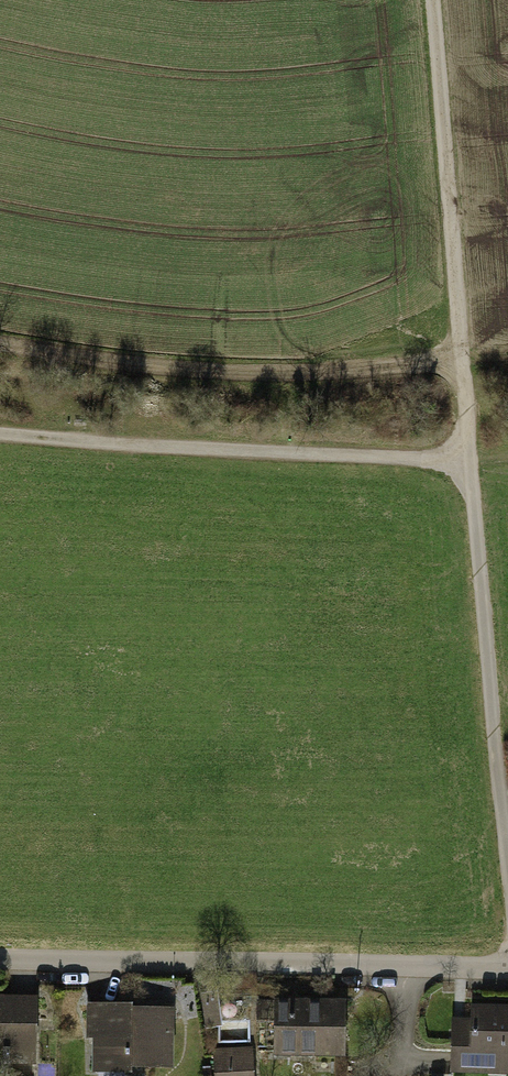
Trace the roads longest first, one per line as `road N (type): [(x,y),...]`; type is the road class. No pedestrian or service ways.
road 1 (residential): [(507,966),(0,949)]
road 2 (track): [(465,455),(338,460),(0,439)]
road 3 (track): [(0,349),(160,373),(322,380),(461,361)]
road 4 (track): [(431,0),(465,455)]
road 5 (track): [(465,455),(507,835)]

